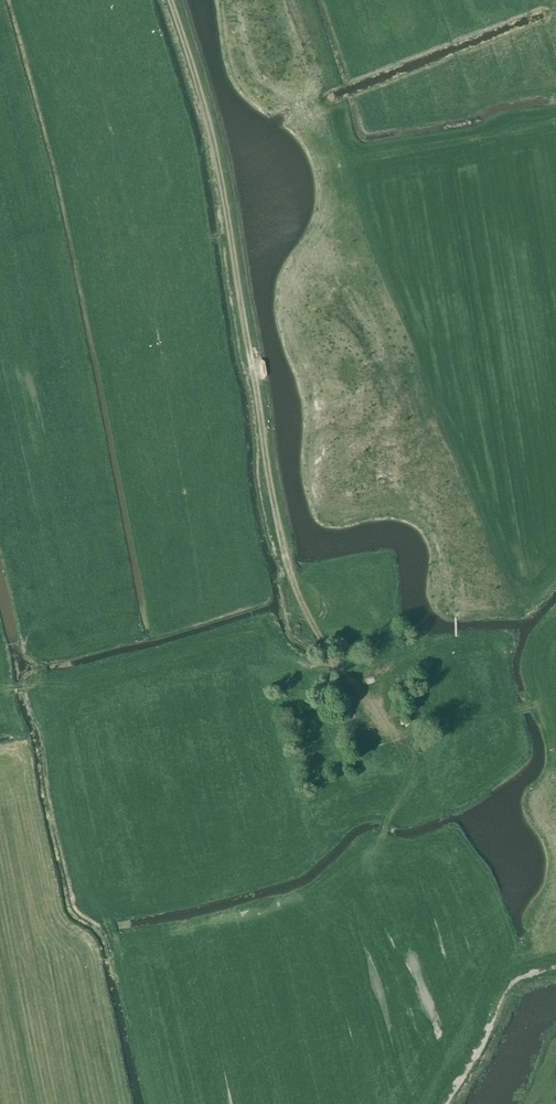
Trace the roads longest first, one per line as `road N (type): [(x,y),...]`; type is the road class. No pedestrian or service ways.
road 1 (track): [(299,596),(269,478),(214,145),(171,0)]

